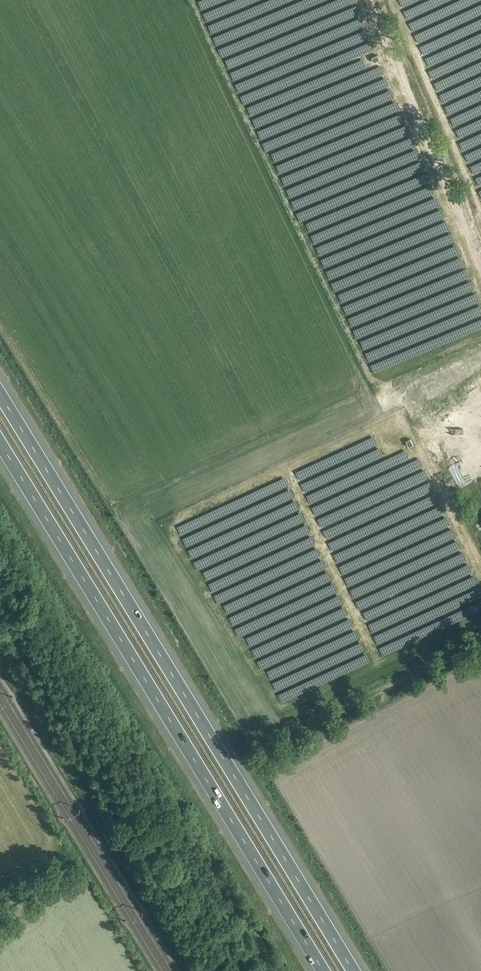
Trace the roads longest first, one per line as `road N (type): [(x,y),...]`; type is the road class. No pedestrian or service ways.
road 1 (motorway): [(349,970),(0,395)]
road 2 (motorway): [(0,442),(320,970)]
road 3 (track): [(480,640),(265,753)]

